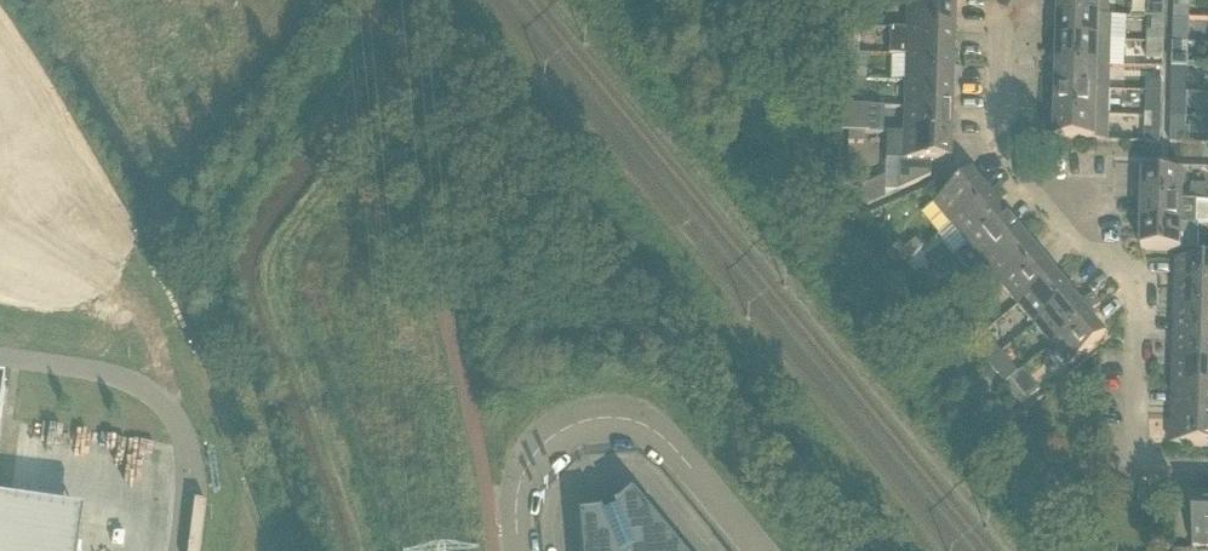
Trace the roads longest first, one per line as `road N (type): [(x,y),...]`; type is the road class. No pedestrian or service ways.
road 1 (residential): [(1207,467),(1138,464),(1137,282),(1081,247),(997,142),(1003,0)]
road 2 (unclassified): [(521,550),(516,500),(532,457),(562,428),(605,416),(636,419),(666,441),(758,550)]

